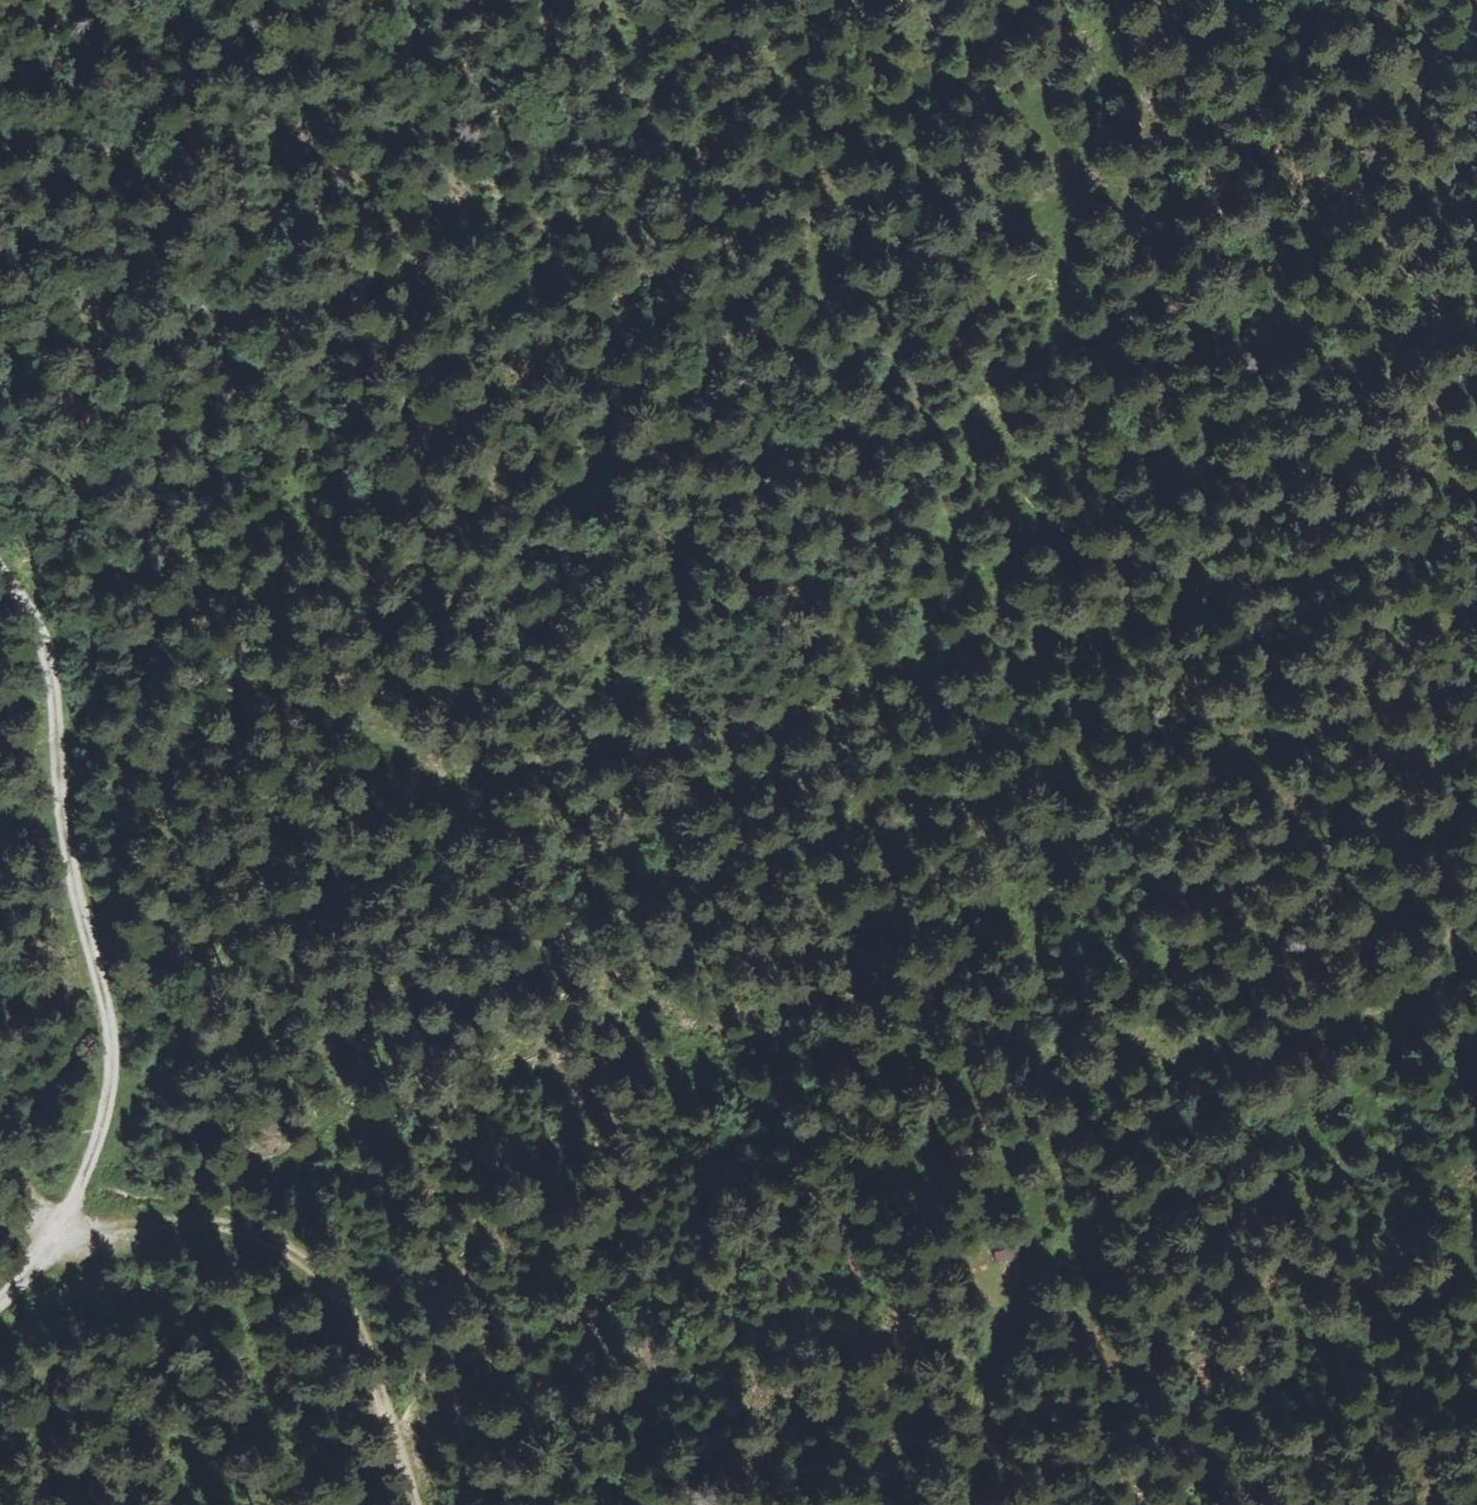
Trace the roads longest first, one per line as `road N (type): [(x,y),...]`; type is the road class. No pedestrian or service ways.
road 1 (track): [(0,628),(21,666),(44,747),(99,1075),(98,1120),(64,1225)]
road 2 (track): [(64,1225),(195,1218),(310,1255),(356,1305),(418,1504)]

